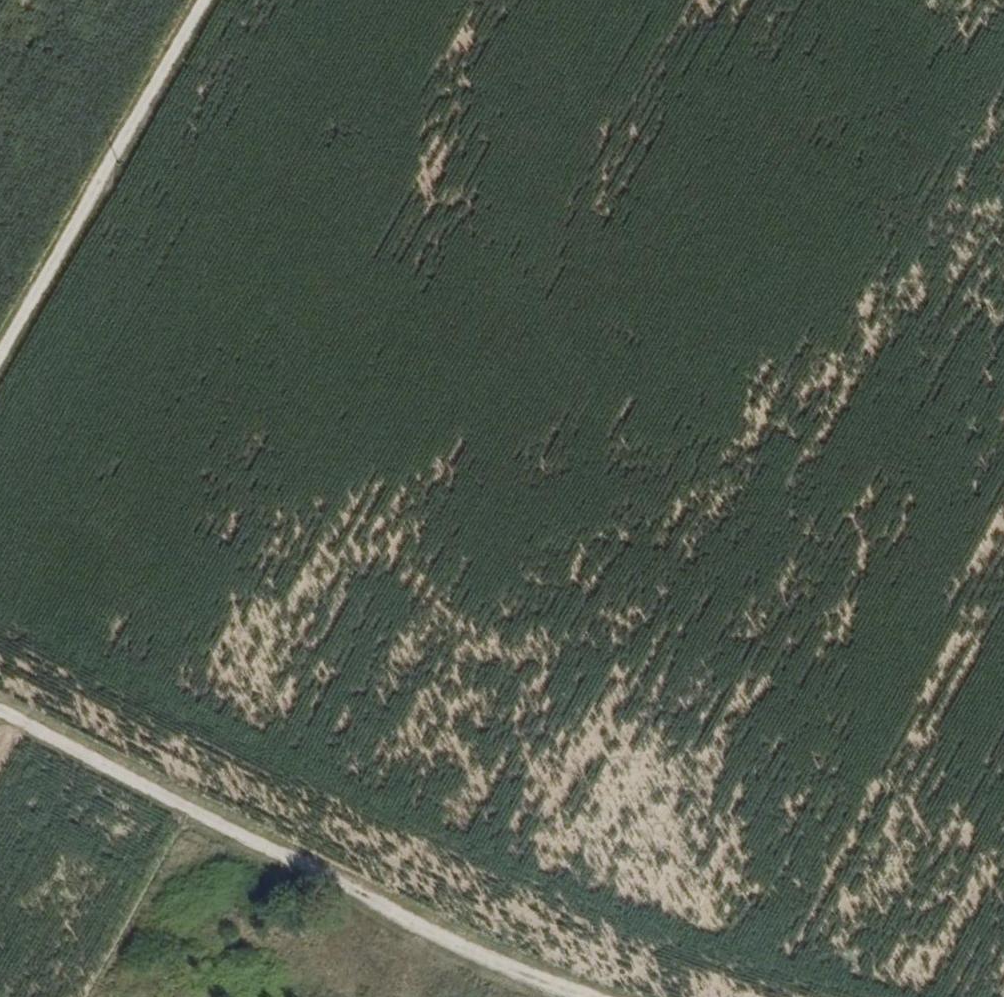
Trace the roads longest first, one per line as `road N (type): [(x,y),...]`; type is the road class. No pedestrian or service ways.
road 1 (track): [(0,708),(464,945),(593,996)]
road 2 (track): [(0,354),(204,0)]

